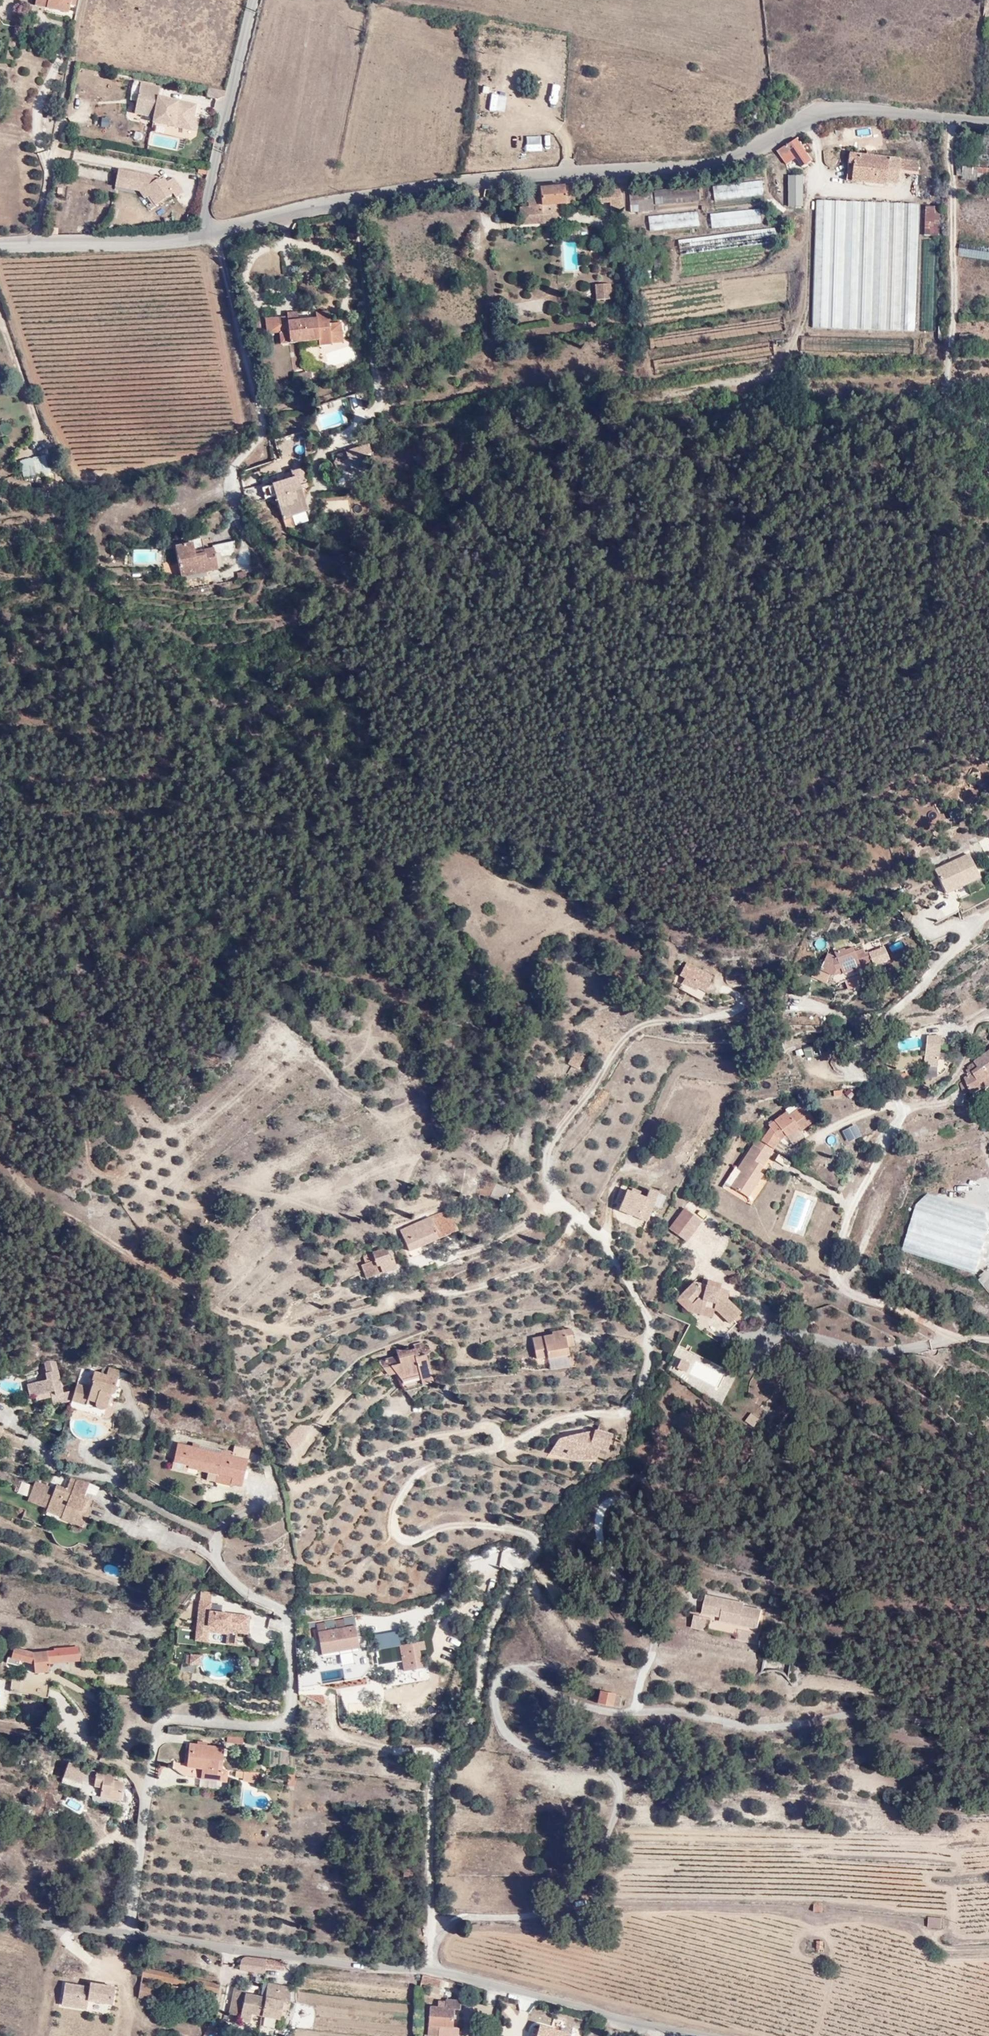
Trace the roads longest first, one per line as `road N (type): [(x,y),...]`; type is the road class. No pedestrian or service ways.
road 1 (unclassified): [(428,1968),(431,1793),(439,1761),(473,1715),(504,1607),(538,1547),(529,1529),(444,1528),(407,1538),(392,1532),(395,1507),(416,1472),(523,1441),(550,1423),(626,1411),(649,1357),(650,1321),(603,1247),(553,1192),(548,1169),(643,1035)]
road 2 (unclassified): [(199,237),(351,204),(726,164),(819,106),(988,120)]
road 3 (unclassified): [(0,1915),(357,1967),(428,1968)]
road 4 (unclassified): [(428,1968),(701,2035)]
road 5 (unclassified): [(199,237),(254,0)]
road 6 (unclassified): [(0,245),(199,237)]

